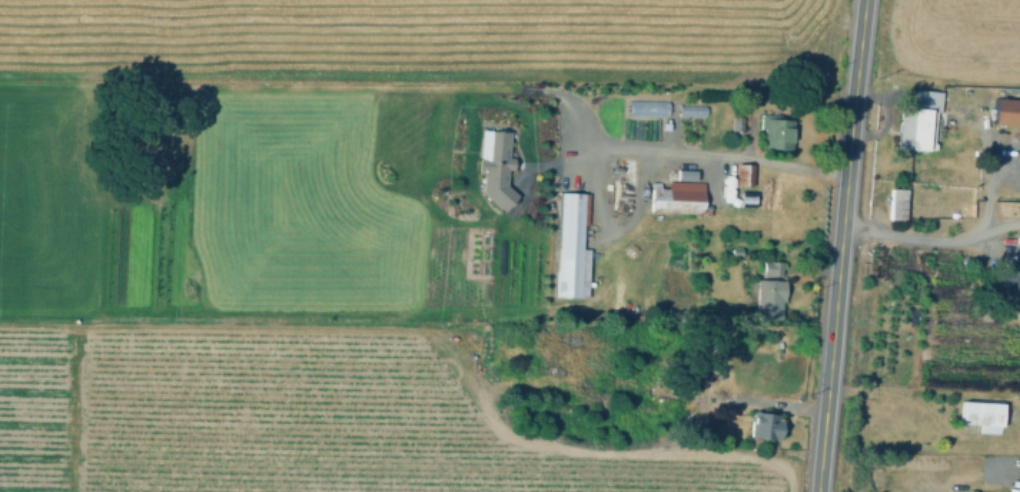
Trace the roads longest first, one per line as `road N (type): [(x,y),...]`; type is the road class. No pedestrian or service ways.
road 1 (track): [(791,491),(790,477),(770,460),(526,445),(486,417),(431,345),(395,327),(0,324)]
road 2 (track): [(521,87),(0,81)]
road 3 (secondary): [(866,0),(819,491)]
road 4 (track): [(828,385),(906,399),(967,442),(1019,442)]

